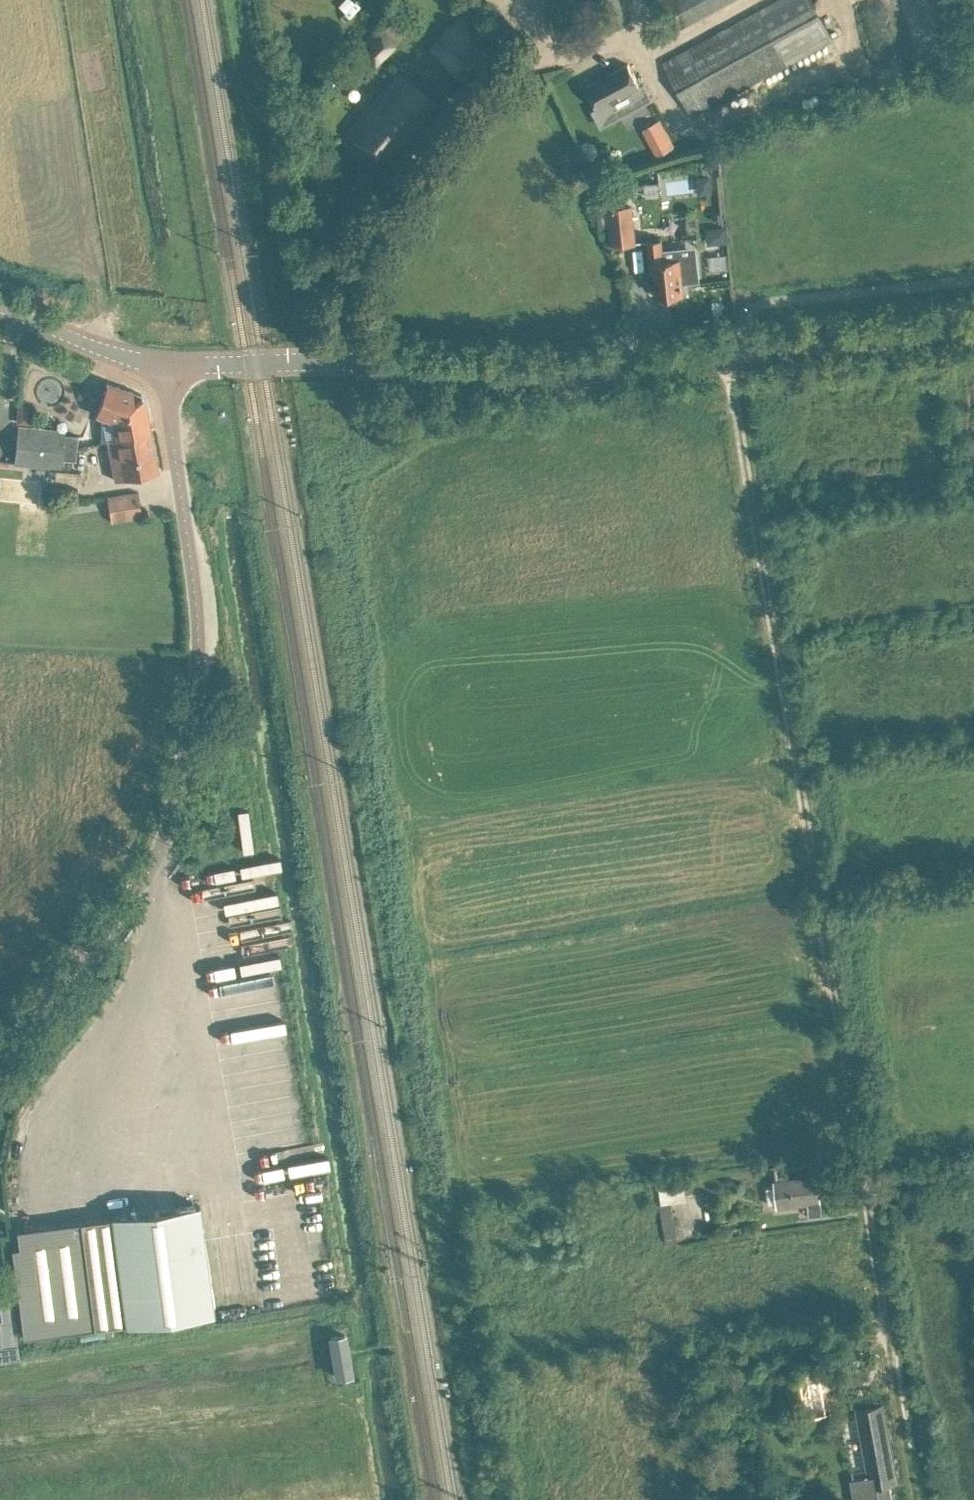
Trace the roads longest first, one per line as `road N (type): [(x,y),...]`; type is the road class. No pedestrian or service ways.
road 1 (unclassified): [(918,1499),(729,355)]
road 2 (unclassified): [(0,1051),(147,873),(171,816),(198,658),(164,362)]
road 3 (tertiary): [(164,362),(343,360),(503,375),(729,355)]
road 4 (tertiary): [(729,355),(973,325)]
road 5 (tertiary): [(164,362),(120,355),(0,305)]

